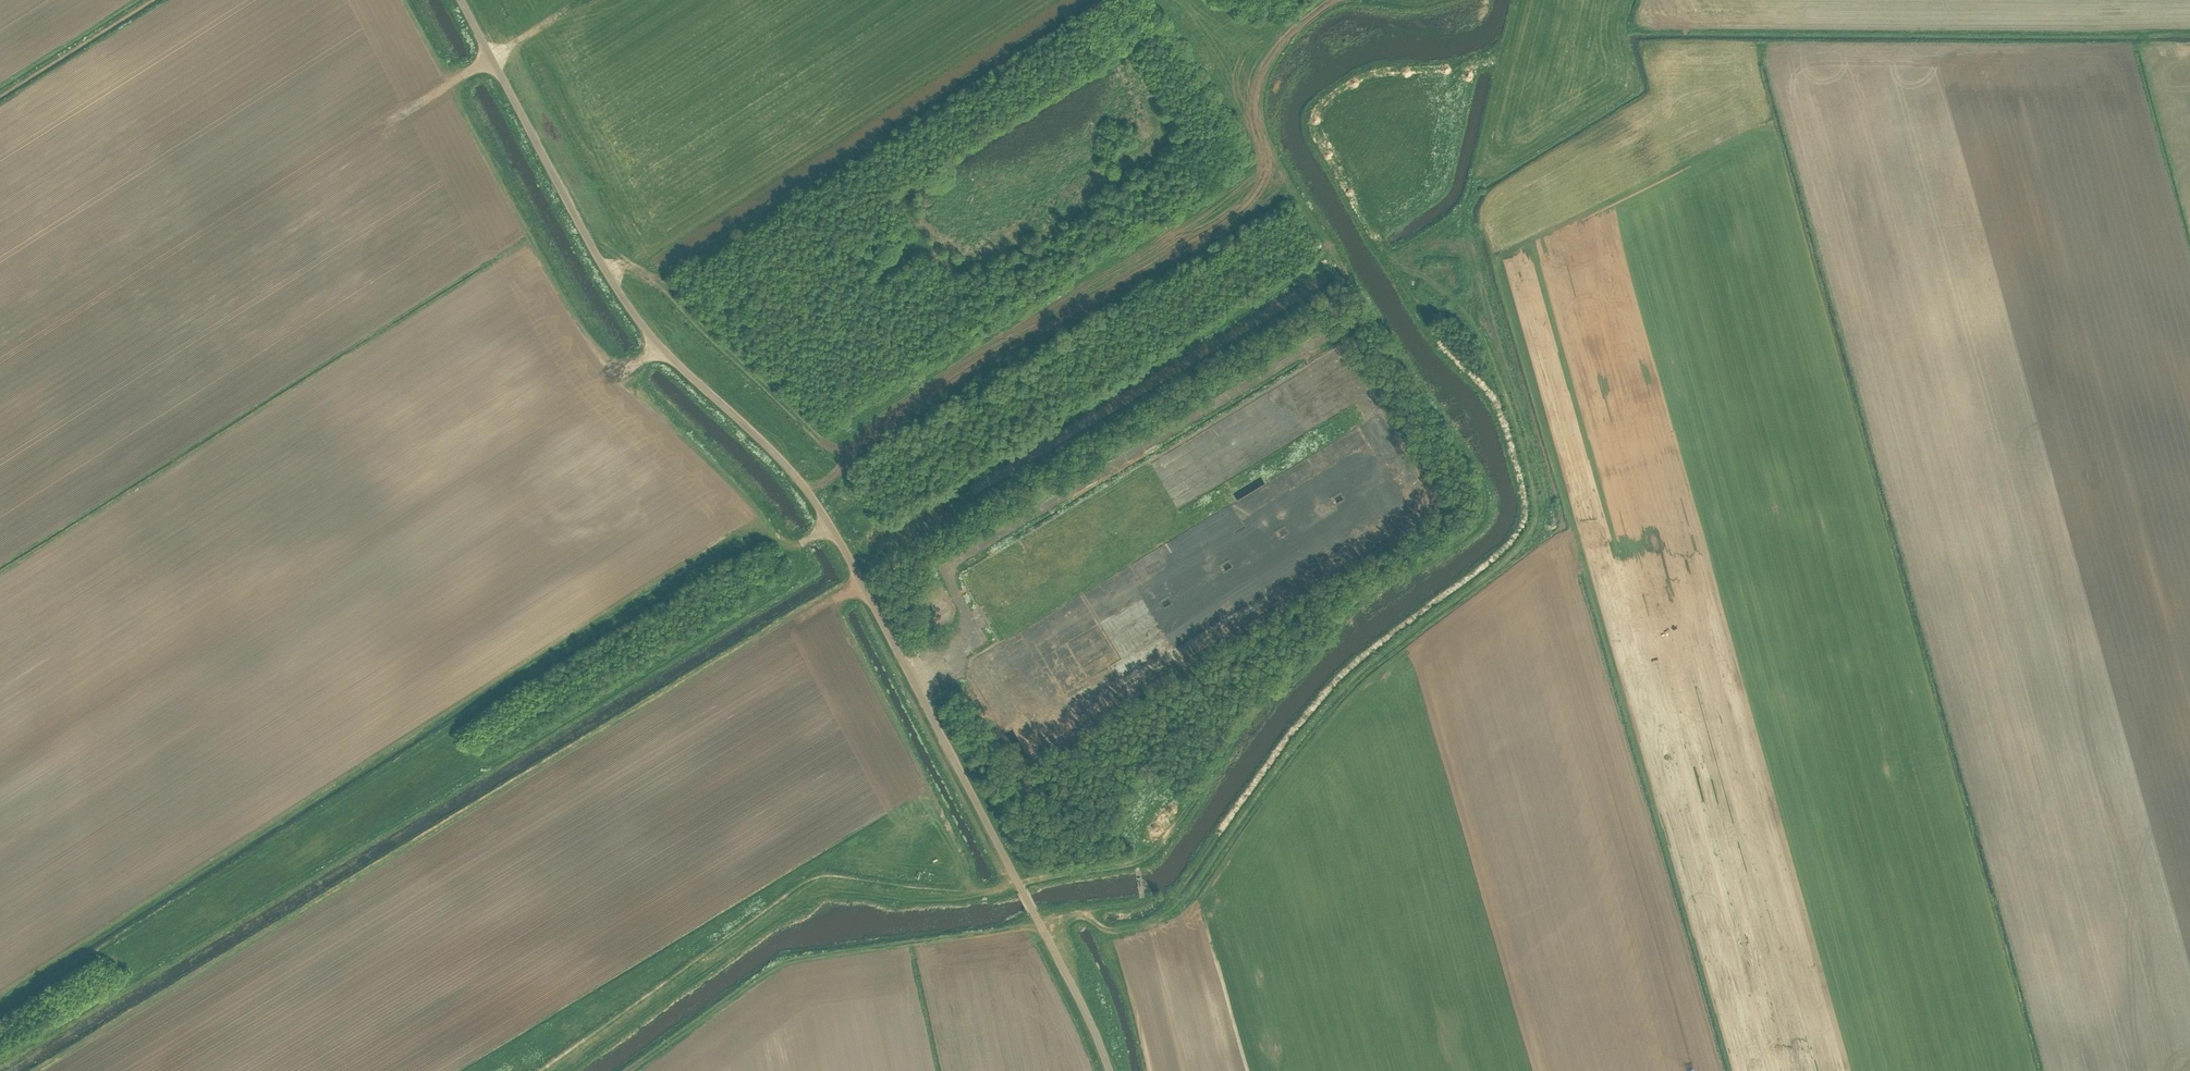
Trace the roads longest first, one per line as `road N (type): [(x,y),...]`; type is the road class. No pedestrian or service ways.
road 1 (unclassified): [(1108,1070),(1019,882),(830,524),(769,447),(660,346),(628,305),(461,0)]
road 2 (track): [(830,524),(798,545),(812,571),(797,582),(0,1062)]
road 3 (track): [(1169,912),(1346,685),(1514,554),(1537,517),(1529,463),(1489,348),(1447,294),(1385,252),(1384,231)]
road 4 (track): [(1040,924),(1080,914),(1111,930),(1169,912)]

